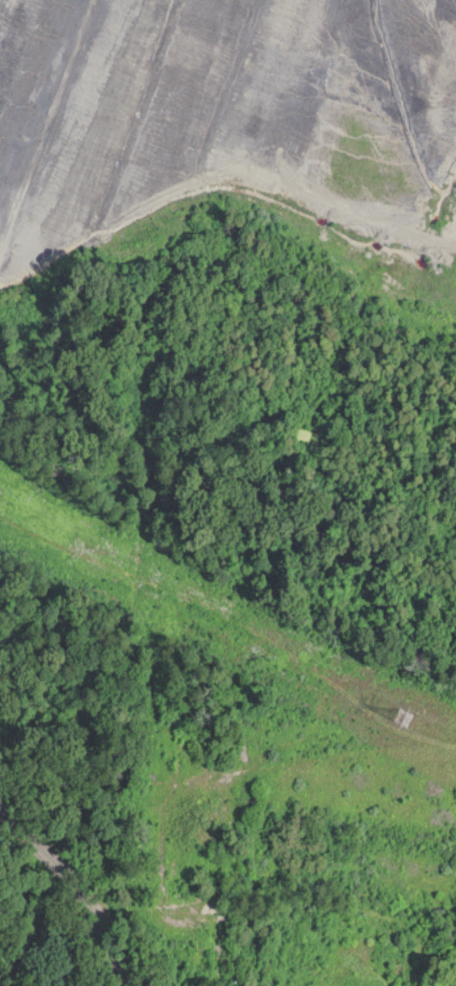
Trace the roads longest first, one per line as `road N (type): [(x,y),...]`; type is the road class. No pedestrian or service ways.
road 1 (residential): [(0,822),(55,884),(104,985)]

